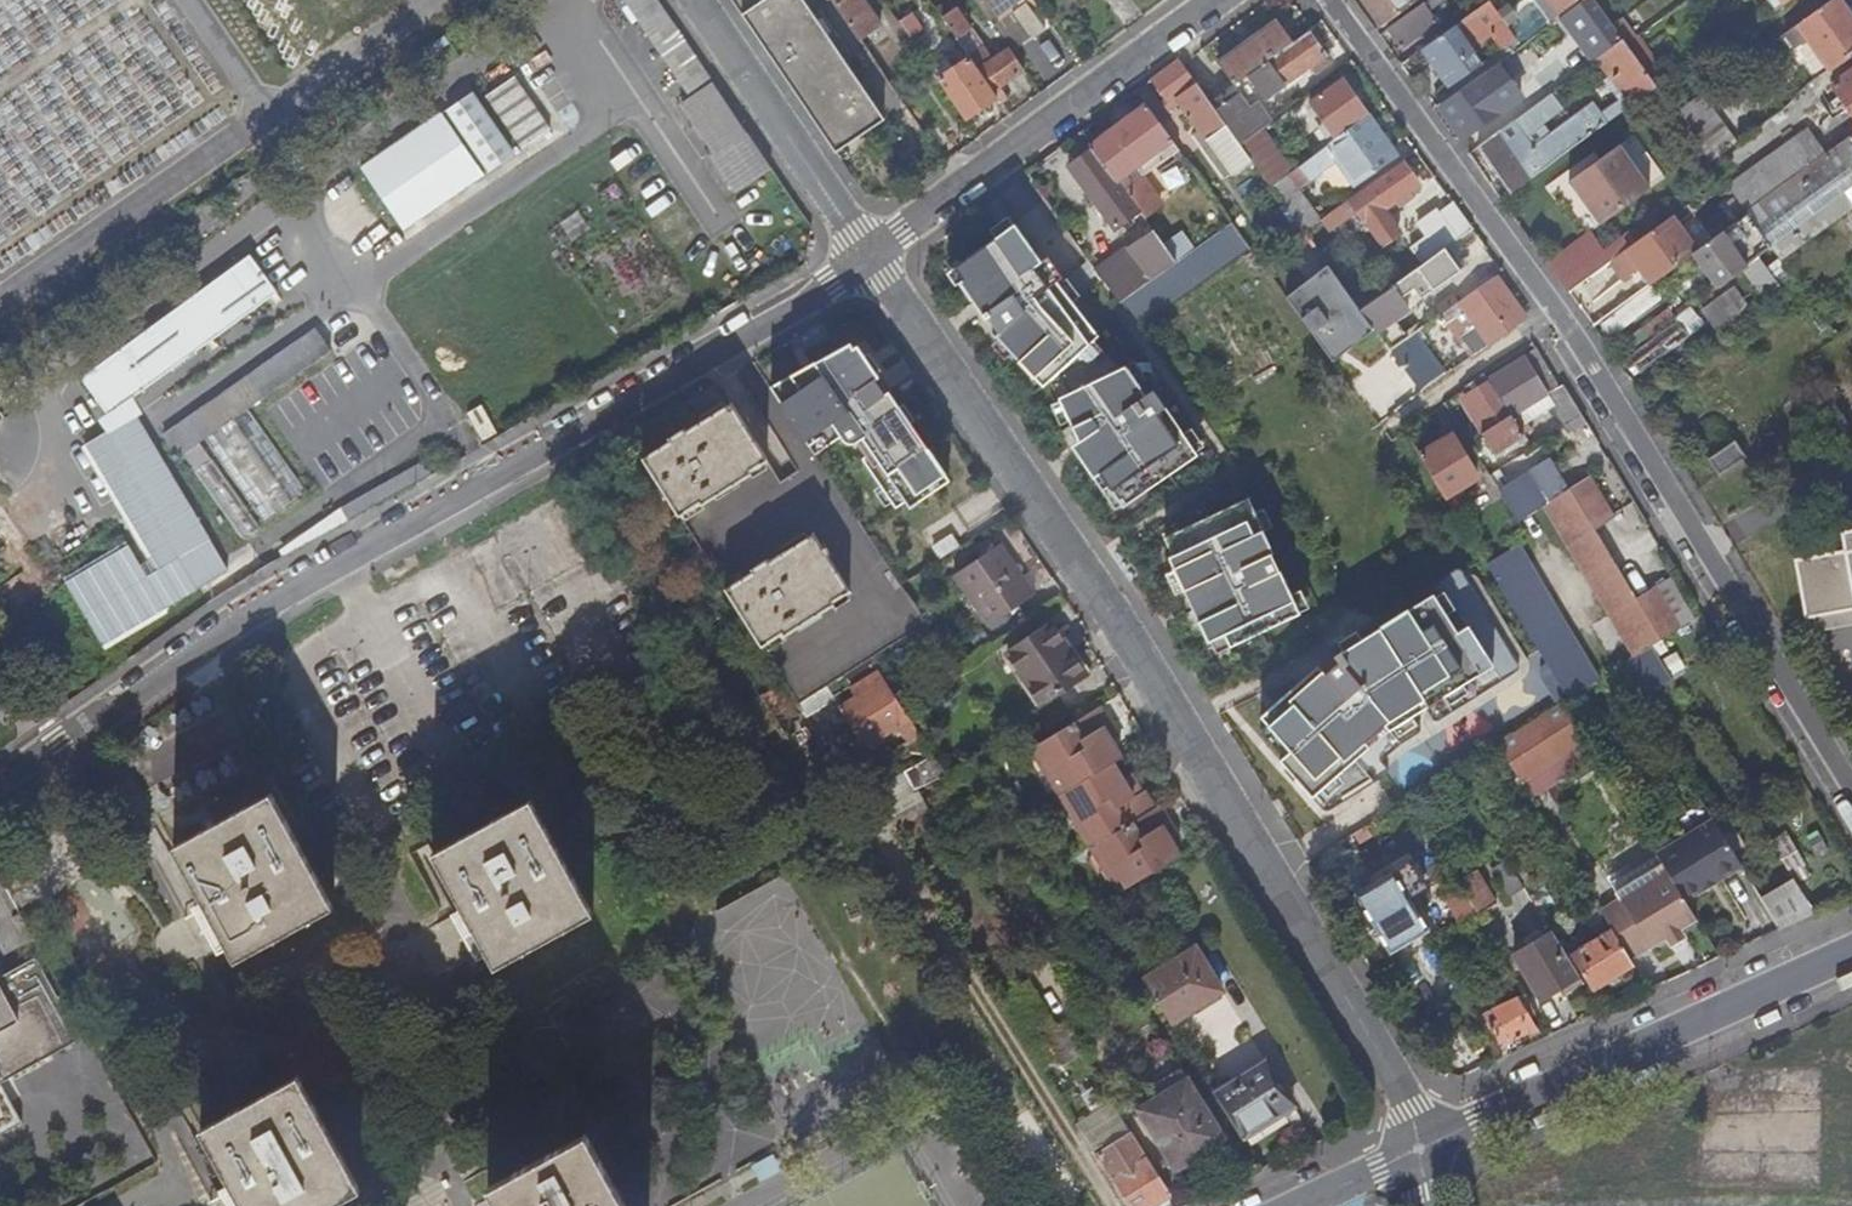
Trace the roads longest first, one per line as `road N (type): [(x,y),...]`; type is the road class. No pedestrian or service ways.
road 1 (residential): [(868,261),(1116,618),(1405,1107),(1418,1147)]
road 2 (residential): [(0,789),(238,617),(868,261)]
road 3 (residential): [(1332,0),(1557,311),(1851,783)]
road 4 (tertiary): [(1418,1147),(1851,955)]
road 5 (residential): [(868,261),(1213,0)]
road 6 (unclassified): [(693,0),(868,261)]
road 7 (tertiary): [(1295,1205),(1418,1147)]

